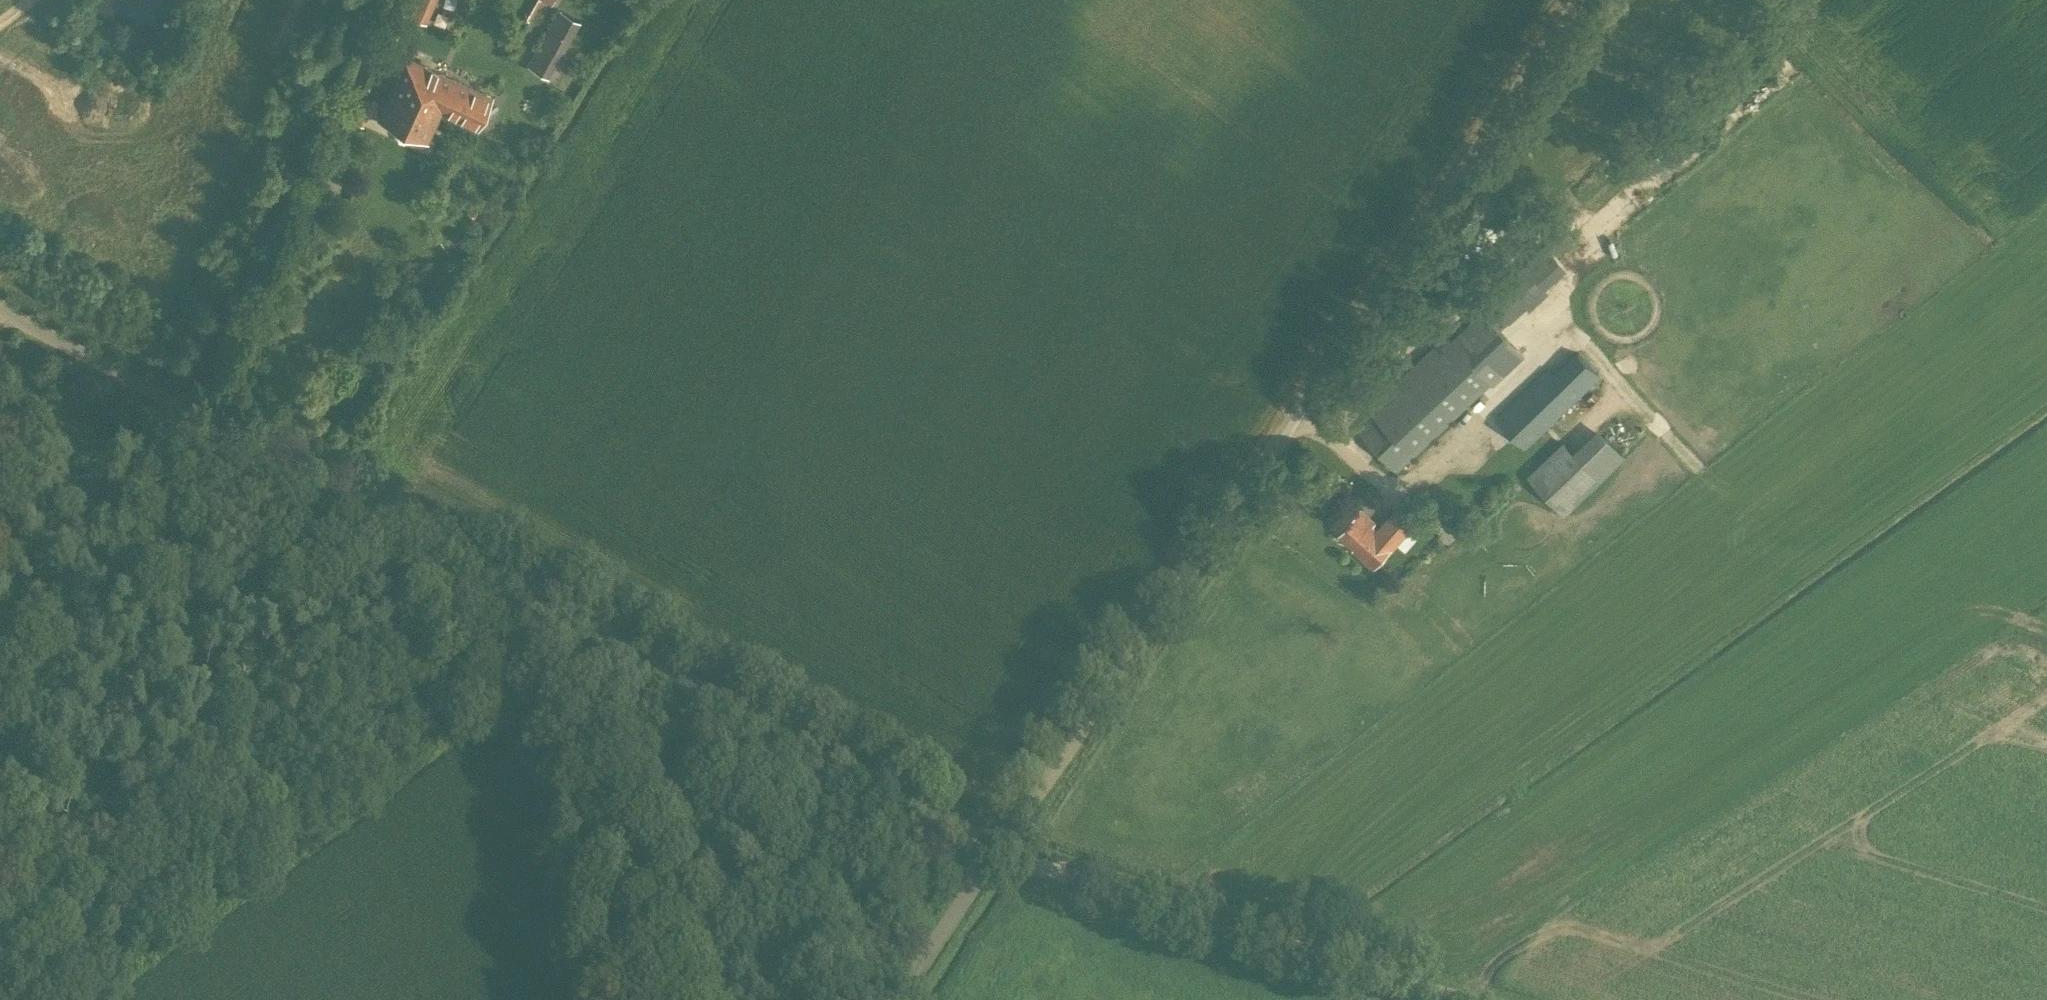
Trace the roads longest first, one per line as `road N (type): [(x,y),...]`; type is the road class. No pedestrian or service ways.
road 1 (unclassified): [(999,848),(239,439),(0,299)]
road 2 (tertiary): [(999,848),(1580,0)]
road 3 (track): [(308,471),(249,505),(0,869)]
road 4 (unclassified): [(1469,999),(999,848)]
road 5 (tertiary): [(896,999),(999,848)]

